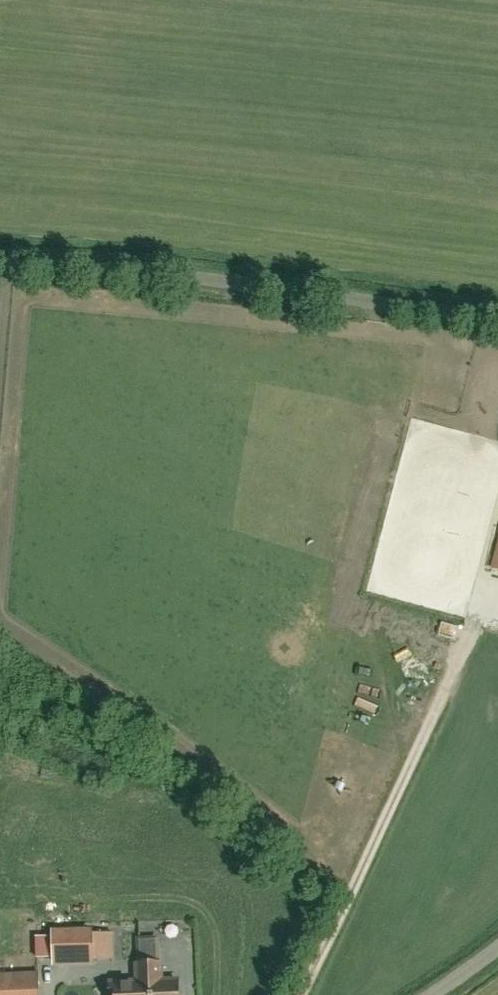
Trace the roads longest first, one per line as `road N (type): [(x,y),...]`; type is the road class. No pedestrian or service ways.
road 1 (unclassified): [(497,321),(214,283),(0,268)]
road 2 (track): [(497,589),(486,592),(299,994)]

